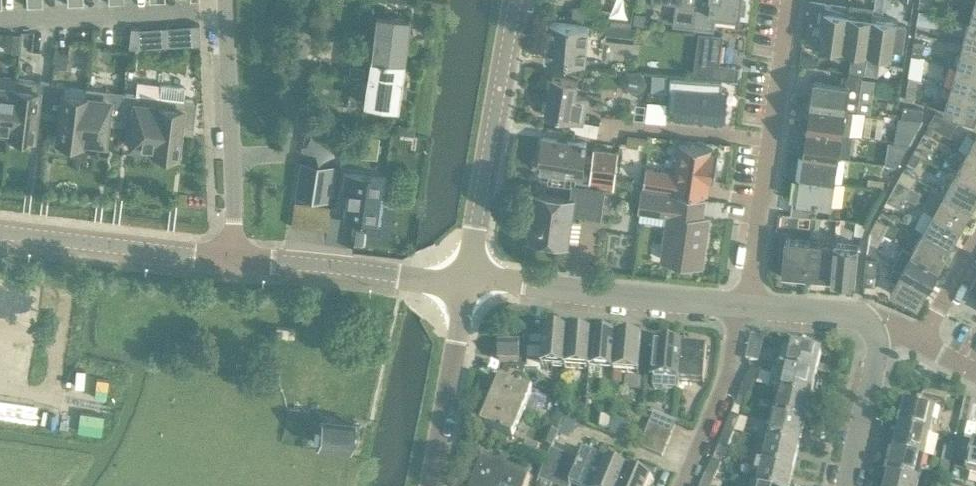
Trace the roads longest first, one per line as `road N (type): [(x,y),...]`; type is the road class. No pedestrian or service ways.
road 1 (residential): [(747,308),(789,0)]
road 2 (tertiary): [(517,0),(468,284)]
road 3 (tertiary): [(468,284),(747,308)]
road 4 (tertiary): [(236,260),(0,235)]
road 5 (residential): [(305,0),(287,148),(231,158)]
road 6 (unclassified): [(468,284),(432,485)]
road 7 (residential): [(747,308),(684,485)]
road 8 (tertiary): [(394,275),(236,260)]
road 9 (residential): [(231,158),(228,0)]
road 10 (tertiary): [(846,485),(876,340)]
road 11 (tertiary): [(747,308),(858,317),(876,340)]

